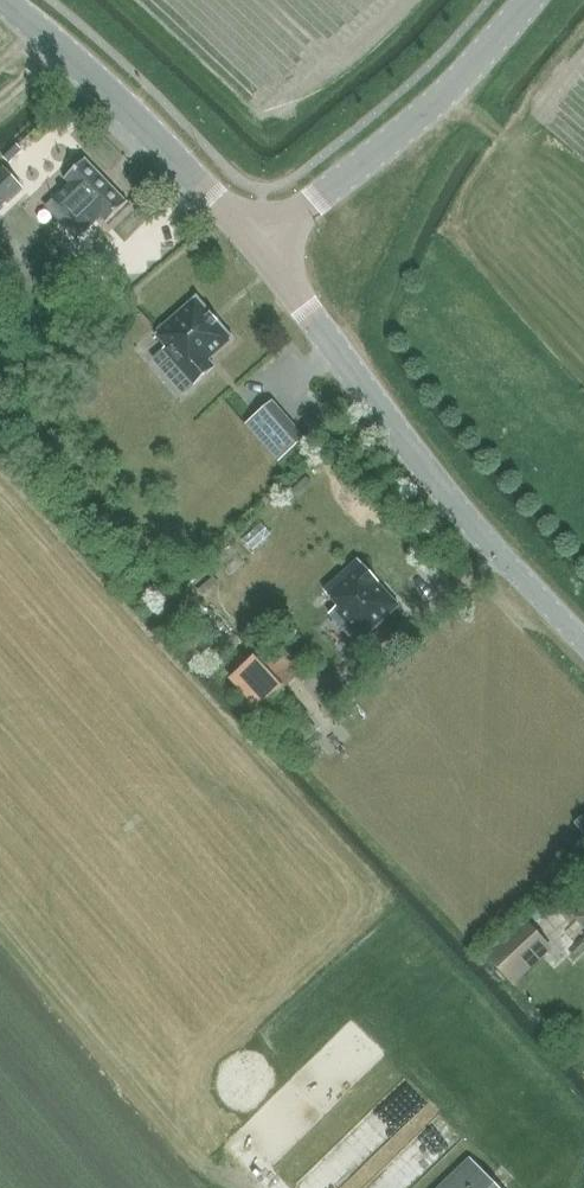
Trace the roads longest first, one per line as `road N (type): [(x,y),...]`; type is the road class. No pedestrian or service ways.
road 1 (tertiary): [(583,640),(426,471),(260,250)]
road 2 (tertiary): [(260,250),(457,86),(530,0)]
road 3 (tertiary): [(260,250),(133,110),(0,0)]

